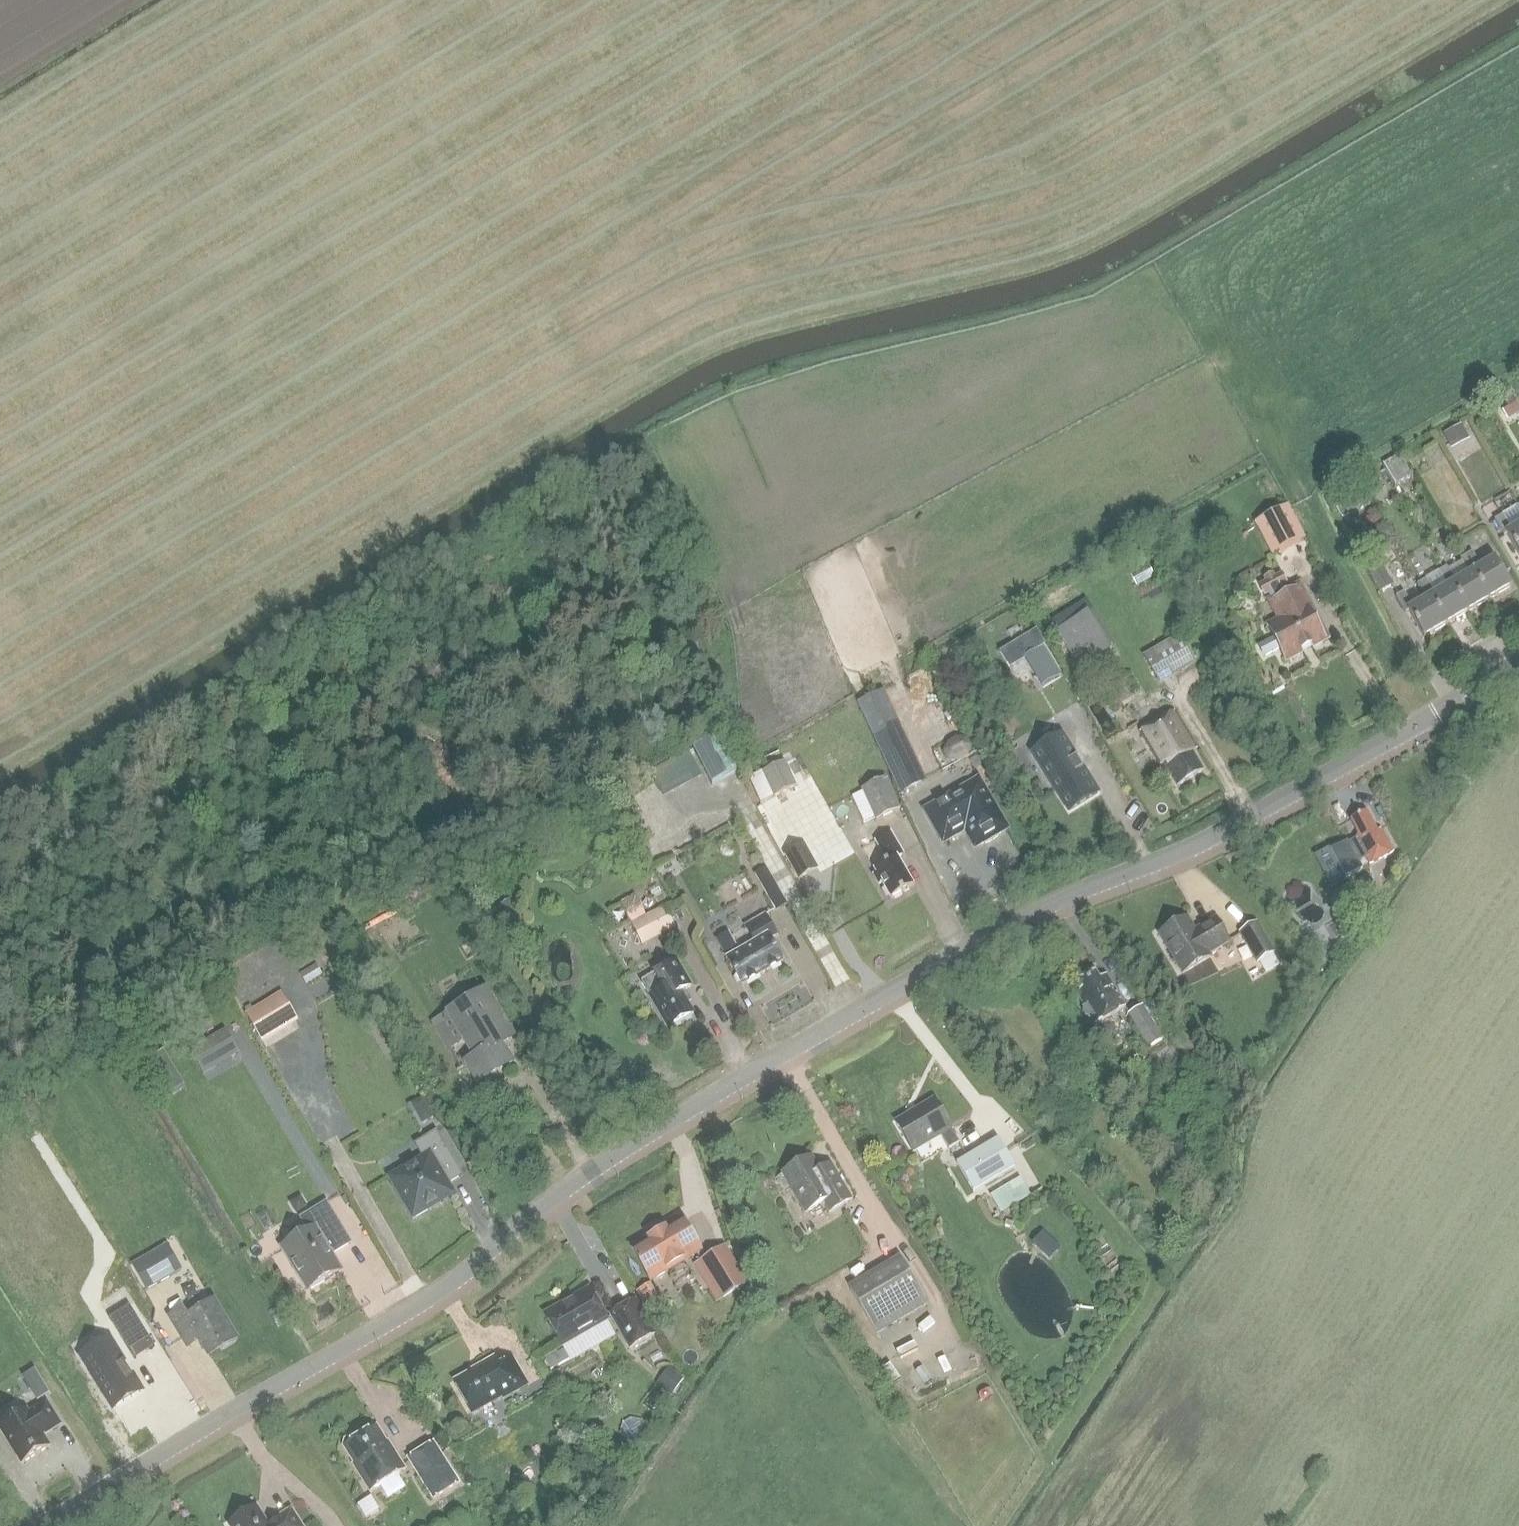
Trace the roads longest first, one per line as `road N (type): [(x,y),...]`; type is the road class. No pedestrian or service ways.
road 1 (tertiary): [(43,1525),(440,1291),(605,1161),(787,1051),(1020,918),(1220,836),(1518,664)]

